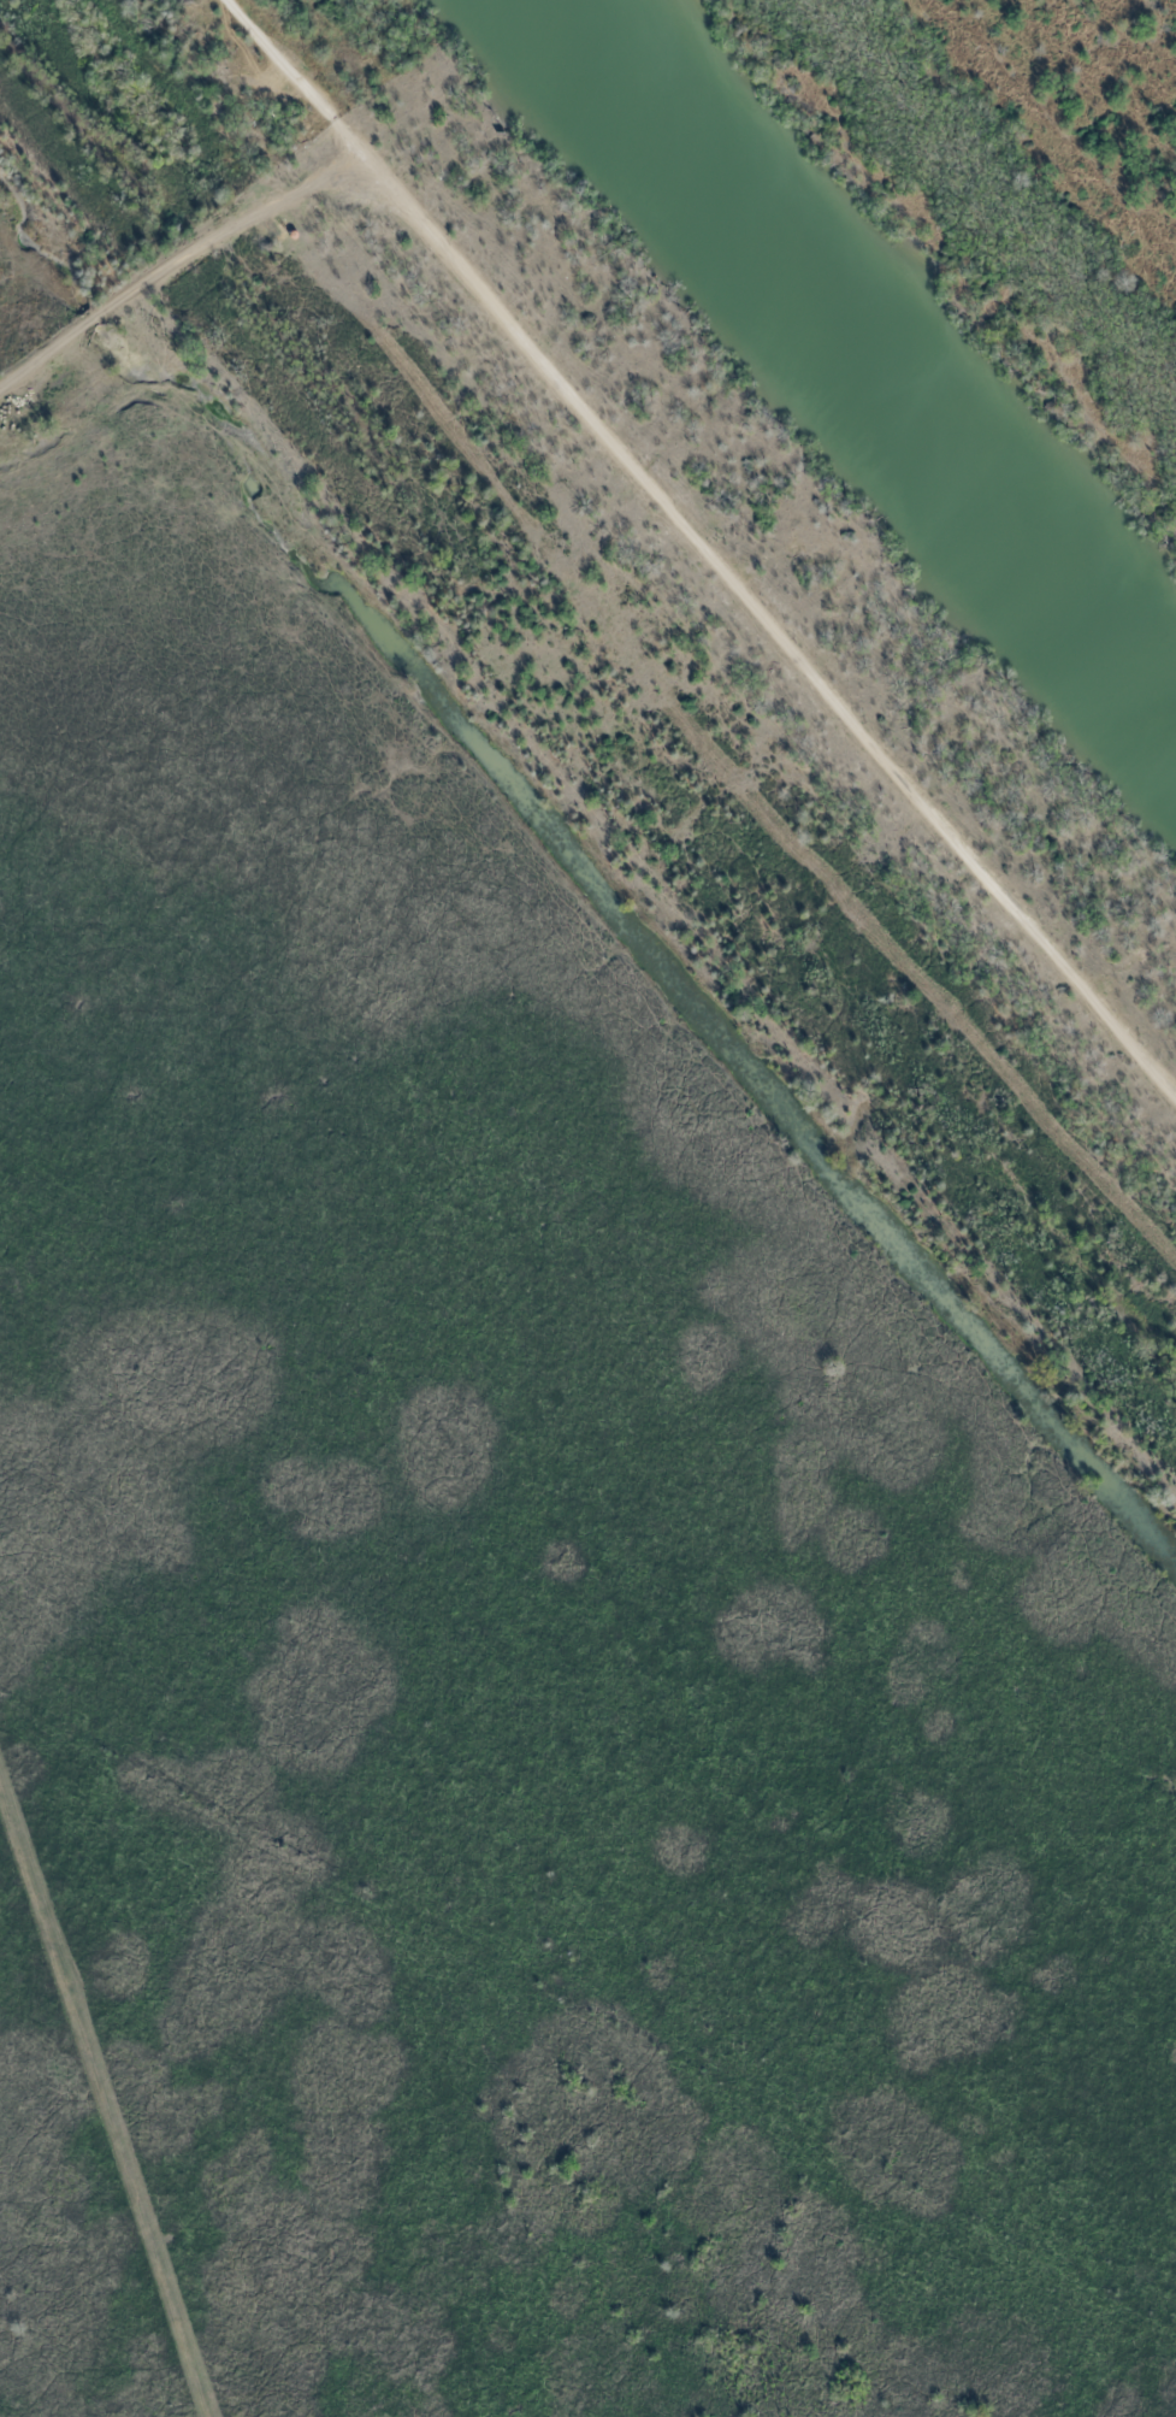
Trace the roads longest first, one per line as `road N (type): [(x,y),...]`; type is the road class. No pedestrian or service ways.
road 1 (residential): [(1175,1087),(235,0)]
road 2 (track): [(0,388),(183,255),(361,145)]

